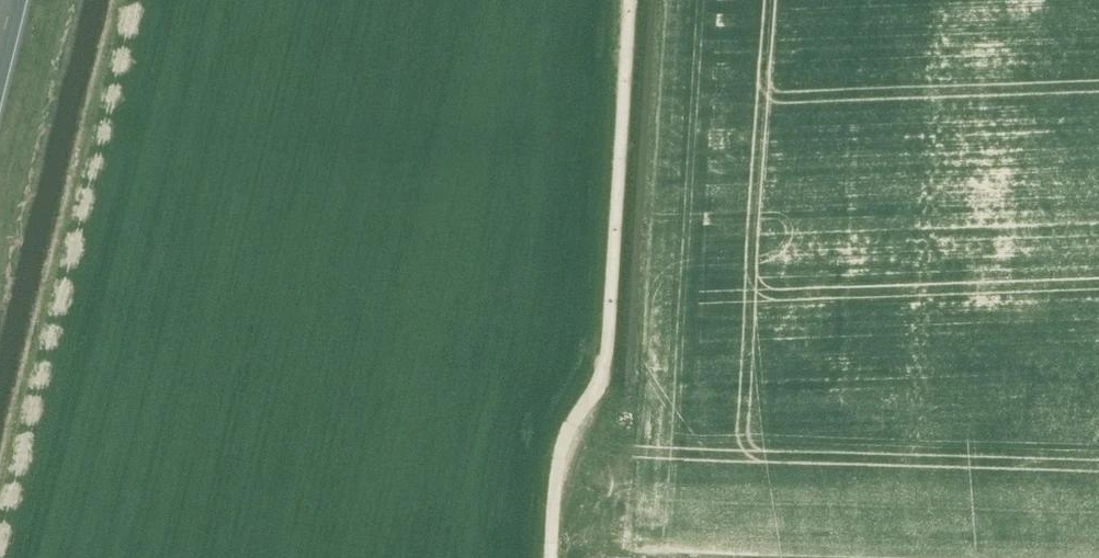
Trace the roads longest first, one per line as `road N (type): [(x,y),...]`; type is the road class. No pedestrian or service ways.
road 1 (track): [(630,0),(606,359),(563,447),(552,557)]

